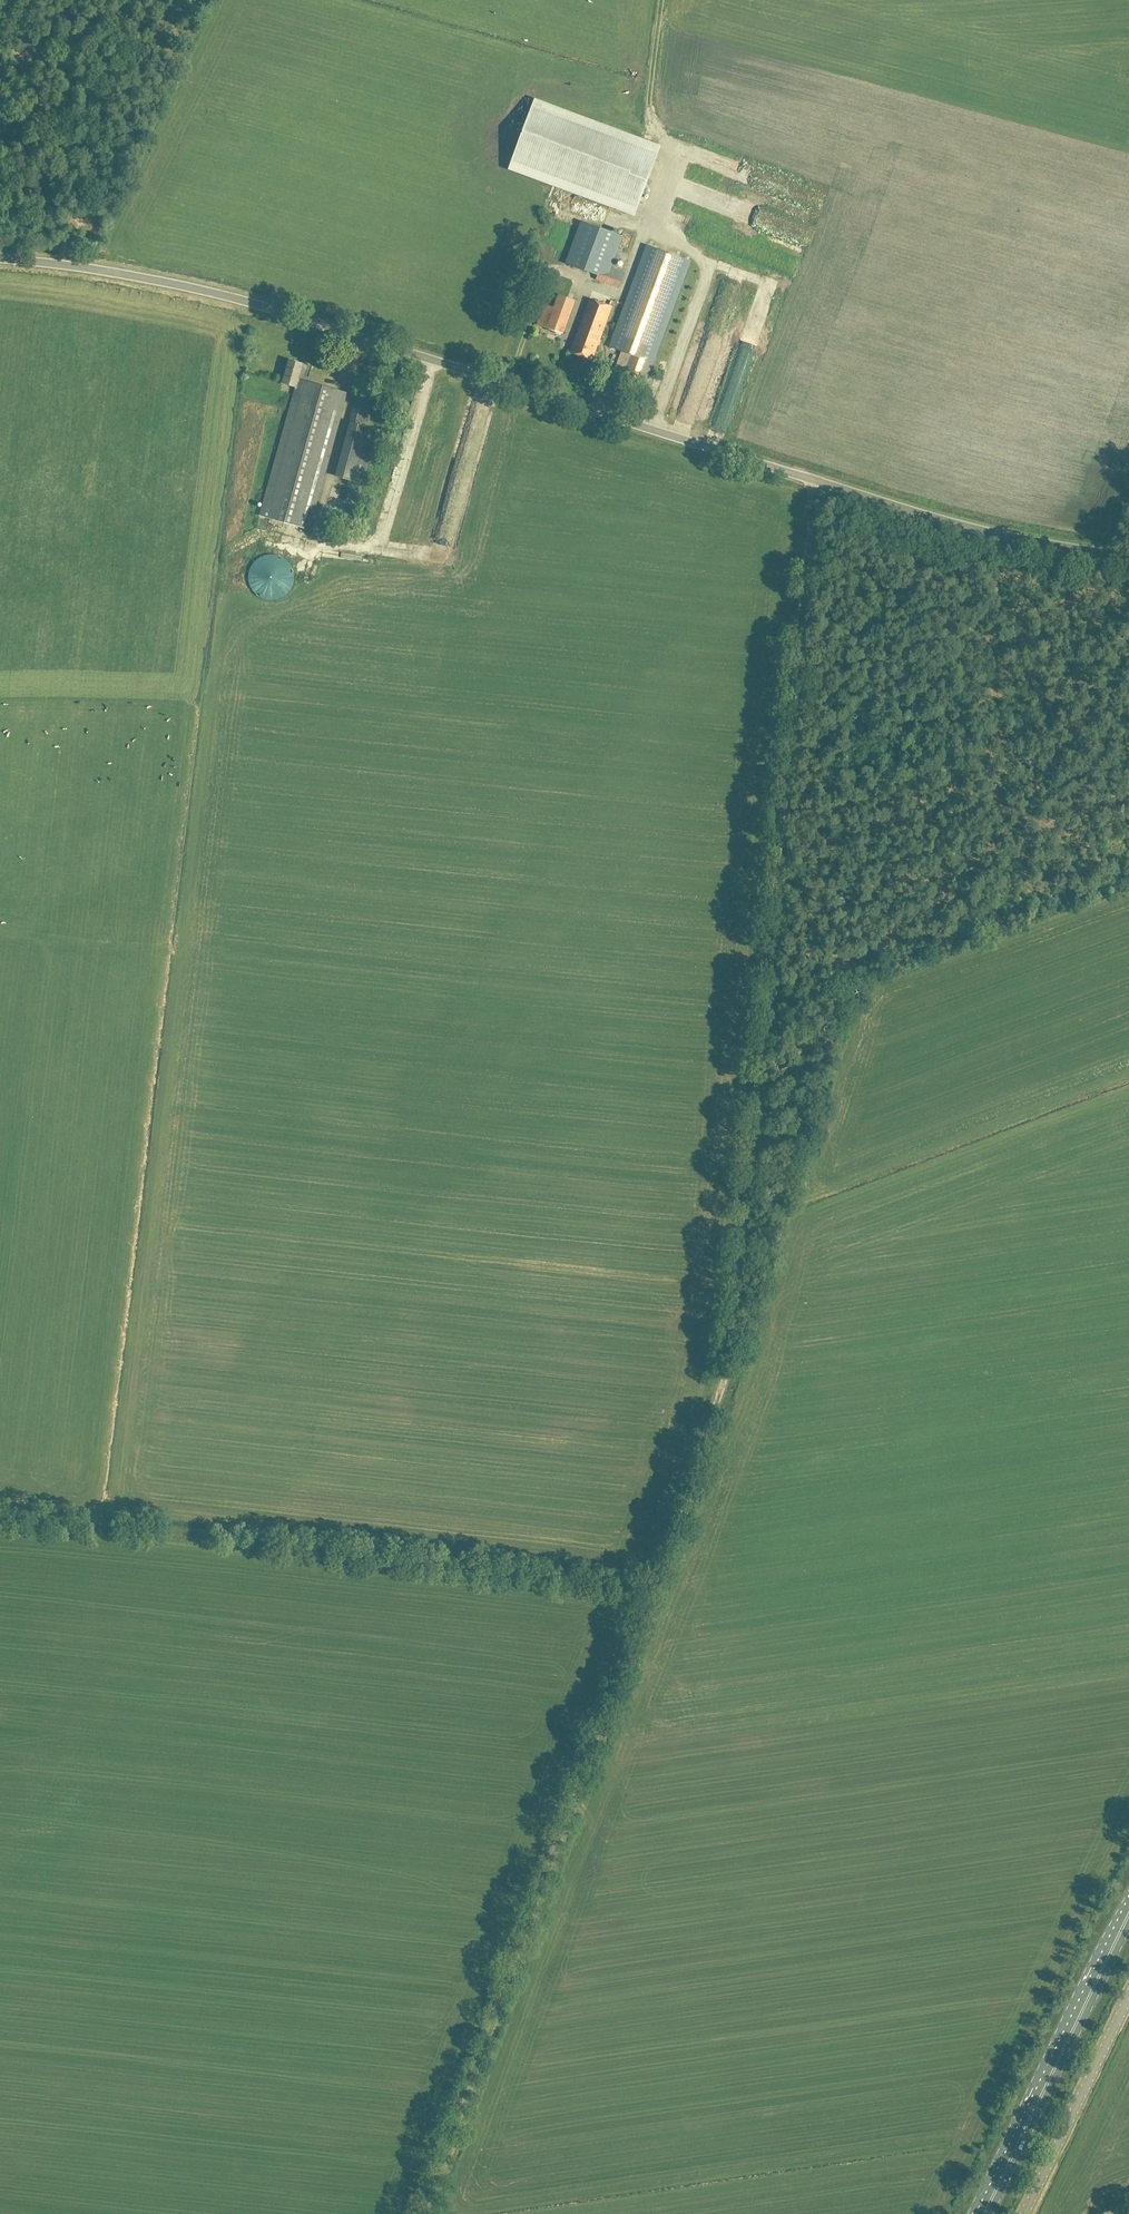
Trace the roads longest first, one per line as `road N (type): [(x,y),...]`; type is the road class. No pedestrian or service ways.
road 1 (track): [(426,2213),(728,1373),(816,480)]
road 2 (unclassified): [(1128,556),(972,528),(223,295),(0,258)]
road 3 (primary): [(1128,1914),(983,2213)]
road 4 (unclassified): [(1023,2213),(1128,1994)]
road 5 (track): [(661,0),(649,102),(669,145),(657,231)]

